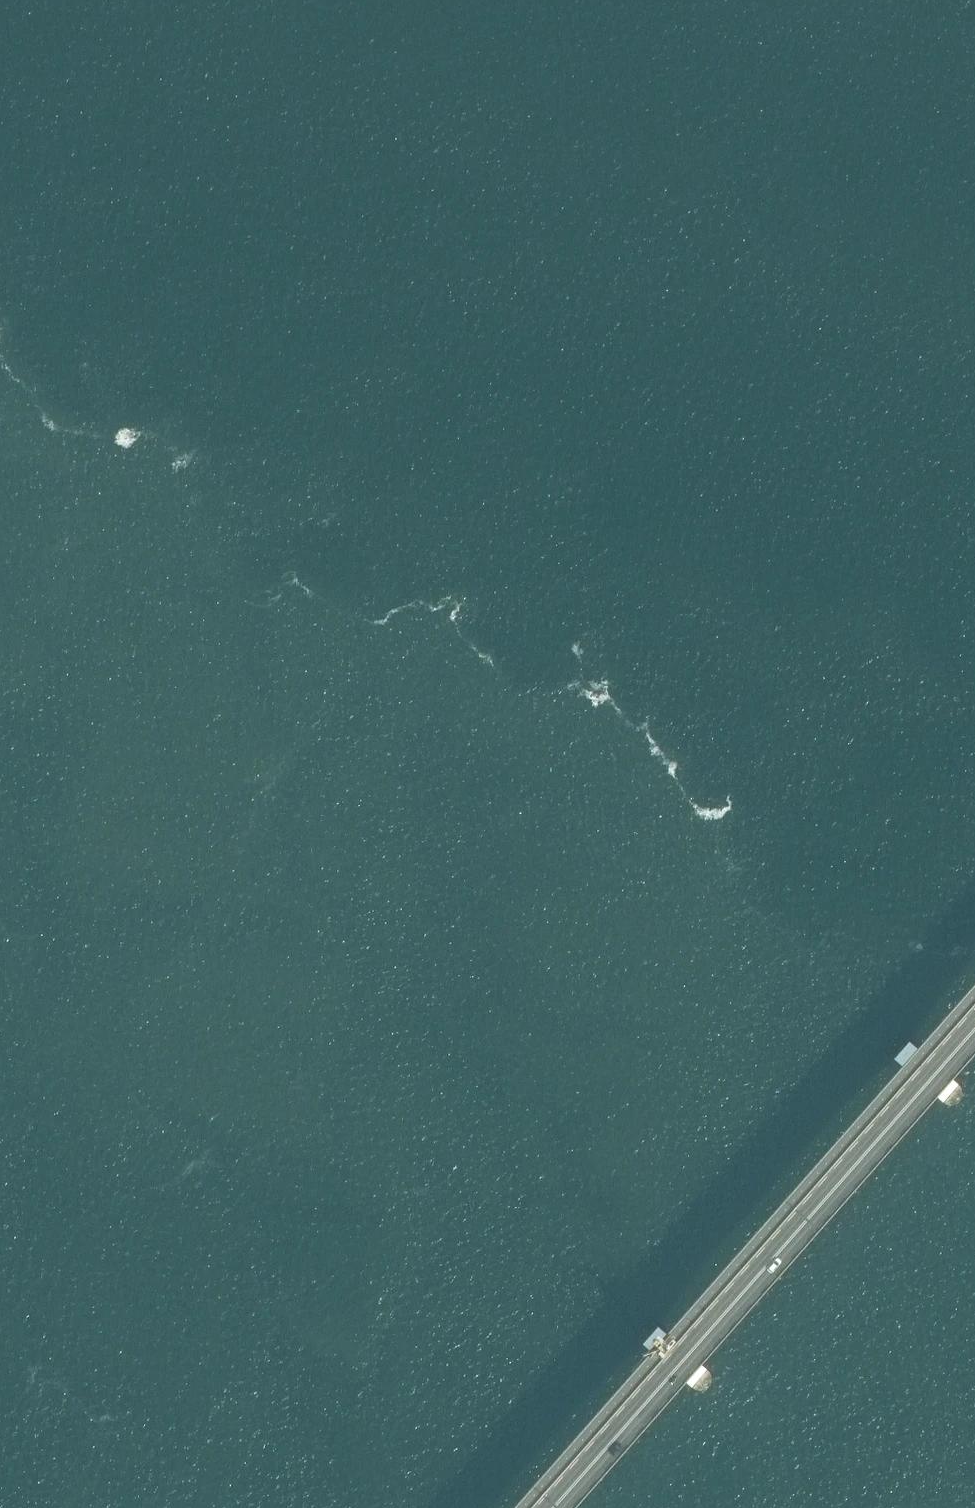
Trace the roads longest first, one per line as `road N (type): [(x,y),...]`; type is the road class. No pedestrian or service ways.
road 1 (primary): [(550,1507),(974,1026)]

